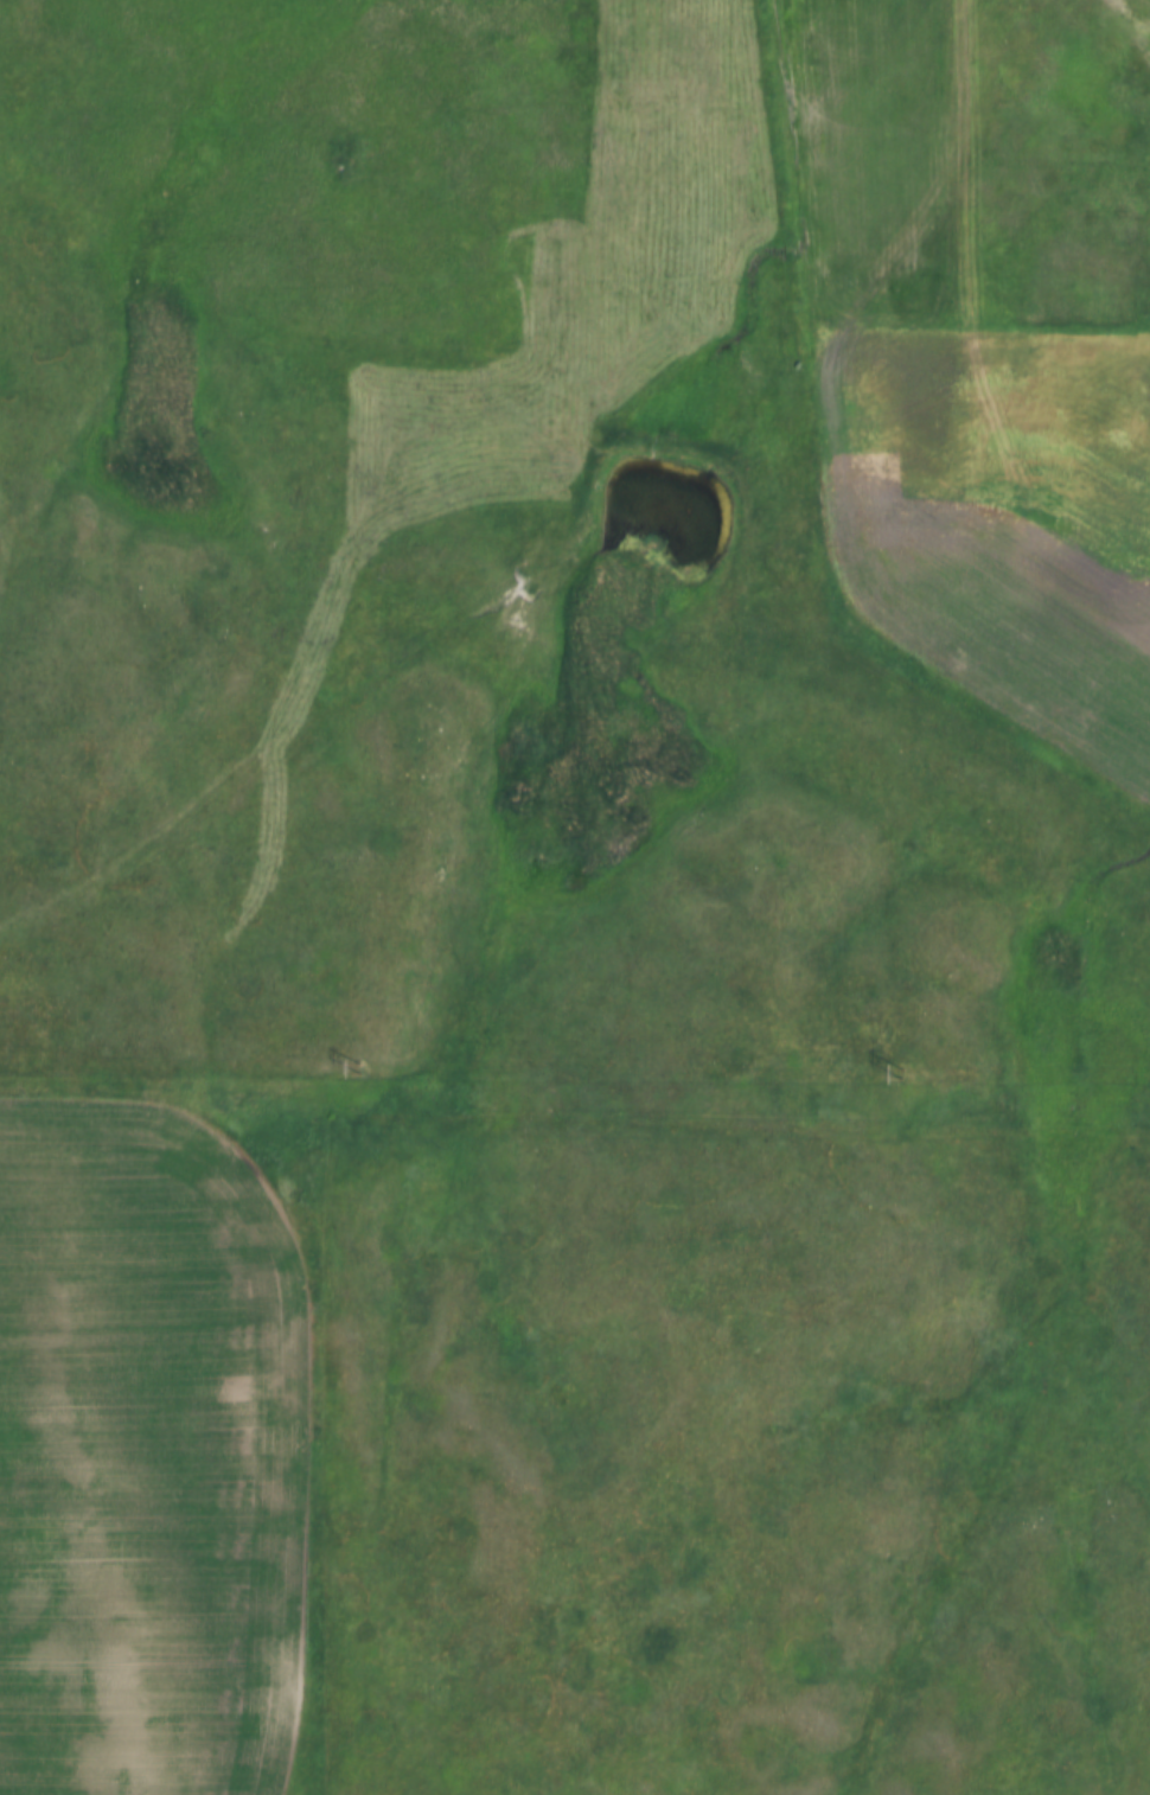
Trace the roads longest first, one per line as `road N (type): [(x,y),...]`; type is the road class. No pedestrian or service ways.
road 1 (track): [(770,0),(842,599),(855,625),(1149,806)]

